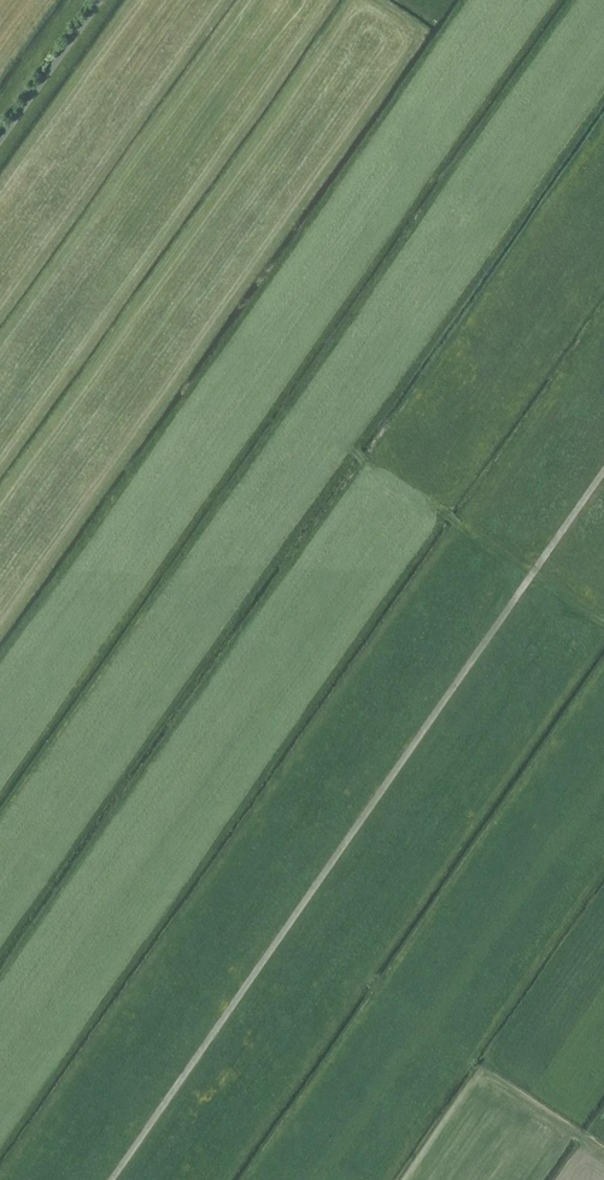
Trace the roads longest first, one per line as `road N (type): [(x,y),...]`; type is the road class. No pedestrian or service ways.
road 1 (track): [(603,471),(112,1179)]

